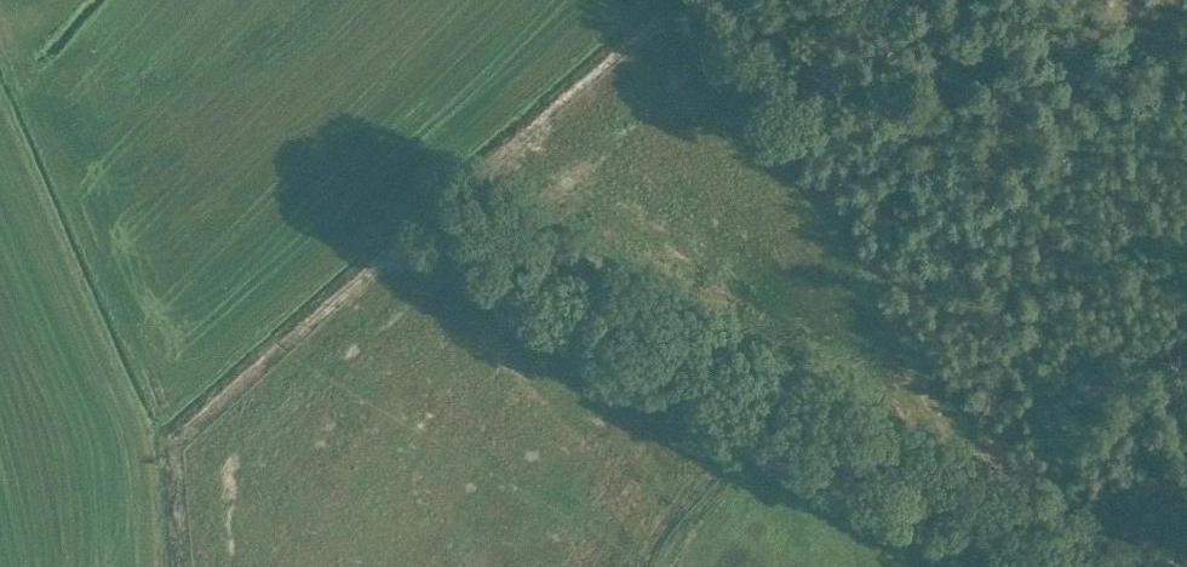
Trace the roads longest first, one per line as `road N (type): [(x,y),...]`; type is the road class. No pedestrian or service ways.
road 1 (track): [(1071,566),(434,188)]

